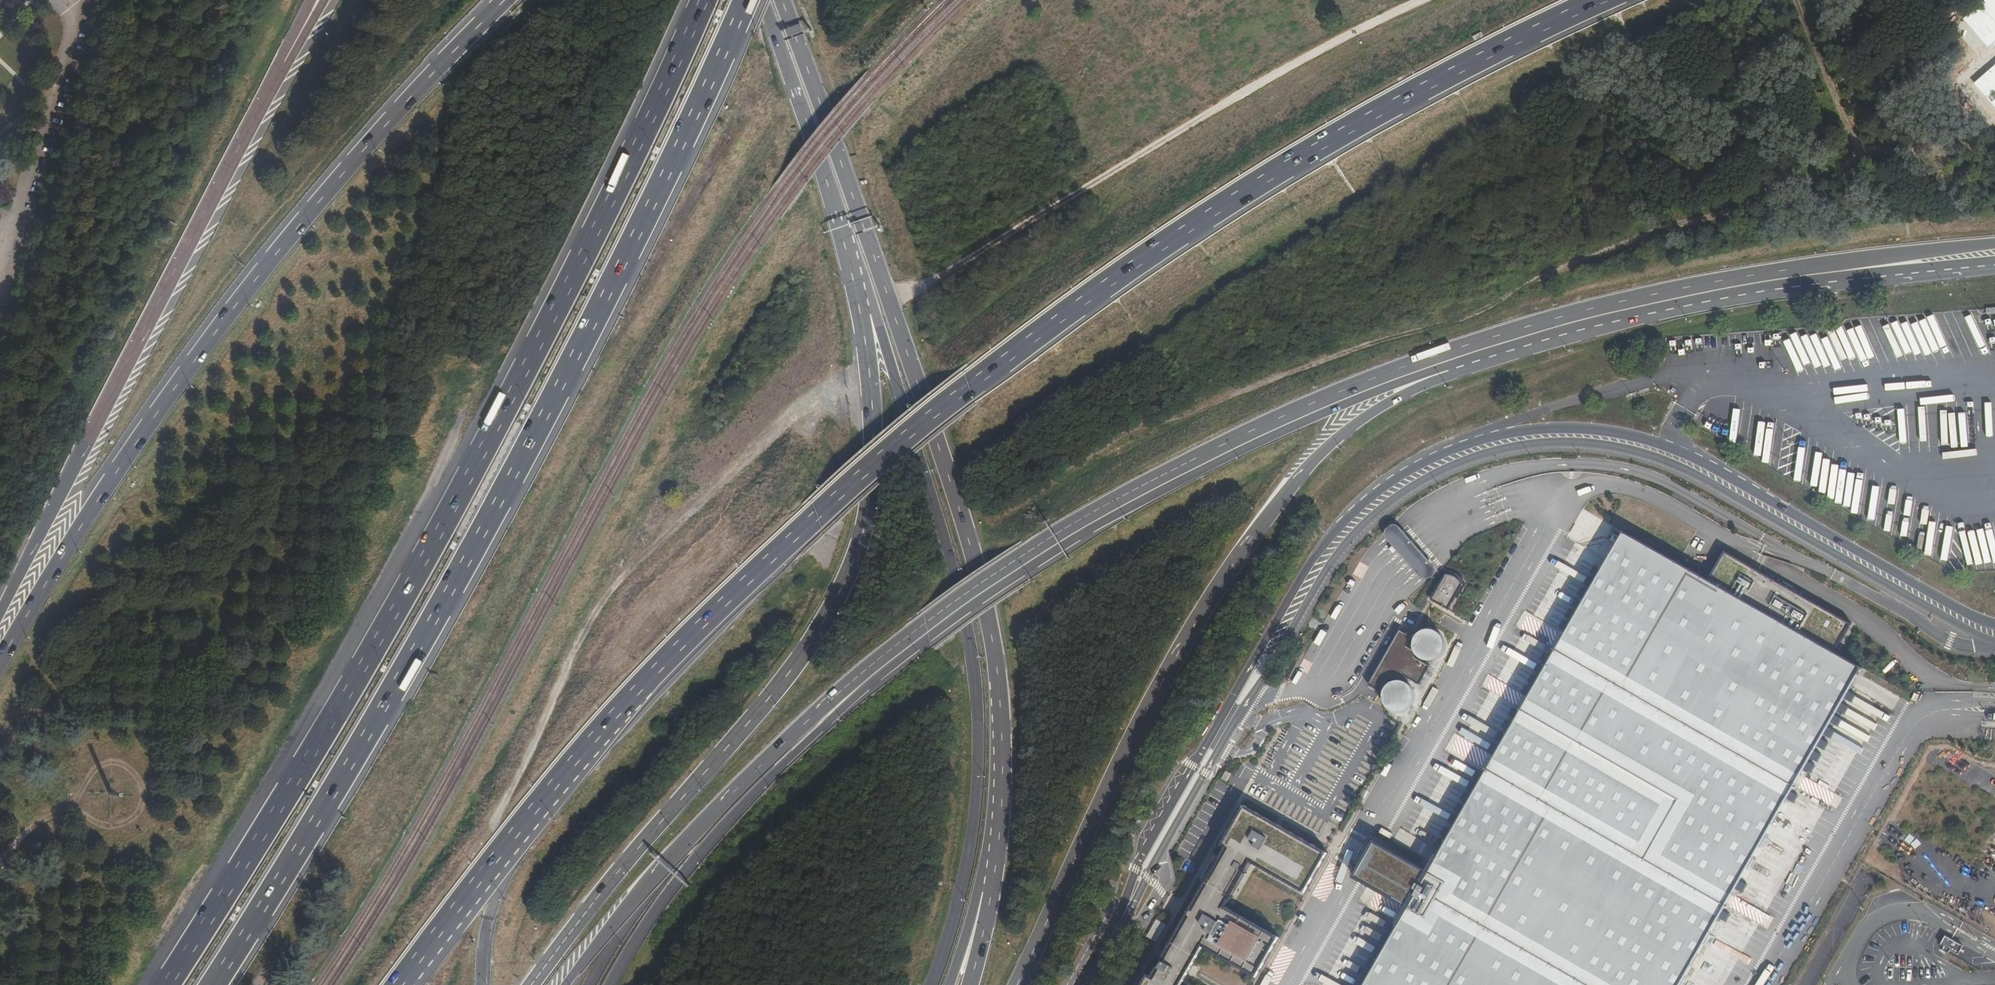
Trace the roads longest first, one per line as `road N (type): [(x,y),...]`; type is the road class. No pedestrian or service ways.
road 1 (motorway): [(568,779),(636,691),(725,601),(919,427),(1168,241),(1320,146),(1607,0)]
road 2 (unclassified): [(1994,627),(1668,447),(1568,428),(1464,444),(1385,485),(1317,552),(1139,859),(1114,934)]
road 3 (unclassified): [(1114,934),(1344,544),(1404,492),(1485,454),(1555,442),(1642,452),(1702,477),(1927,609),(1994,637)]
road 4 (motorway): [(213,984),(506,492),(749,0)]
road 5 (motorway): [(702,0),(473,473),(244,868),(167,984)]
road 6 (tertiary): [(1994,245),(1717,284),(1595,311),(1408,367),(1138,488),(1061,541)]
road 7 (secondary): [(1004,839),(1011,751),(997,646),(866,231),(782,0)]
road 8 (motorway): [(500,0),(242,284),(77,510),(0,659)]
road 9 (secondary): [(861,292),(875,435),(863,537),(845,580),(792,671),(532,984)]
road 10 (tertiary): [(1019,984),(1135,736),(1260,531),(1320,456),(1370,413),(1437,376)]
road 11 (tertiary): [(861,292),(882,323),(973,655),(978,785),(971,850),(932,984)]
road 12 (motorway): [(281,65),(0,612)]
road 13 (tertiary): [(1437,376),(1616,323),(1766,291),(1994,266)]
road 14 (tertiary): [(1061,541),(1437,376)]
road 15 (tertiary): [(849,693),(734,790),(571,984)]
road 16 (tertiary): [(611,984),(679,881),(849,693)]
road 17 (secondary): [(763,0),(861,292)]
road 18 (motorway): [(403,984),(568,779)]
road 19 (tertiary): [(849,693),(1061,541)]
road 20 (tertiary): [(484,984),(488,925),(503,880),(568,779)]
road 21 (unclassified): [(1994,955),(1935,921),(1883,919),(1852,959),(1855,984)]
road 22 (tertiary): [(949,984),(1004,839)]
road 23 (secondary): [(966,984),(1000,876),(1004,839)]

